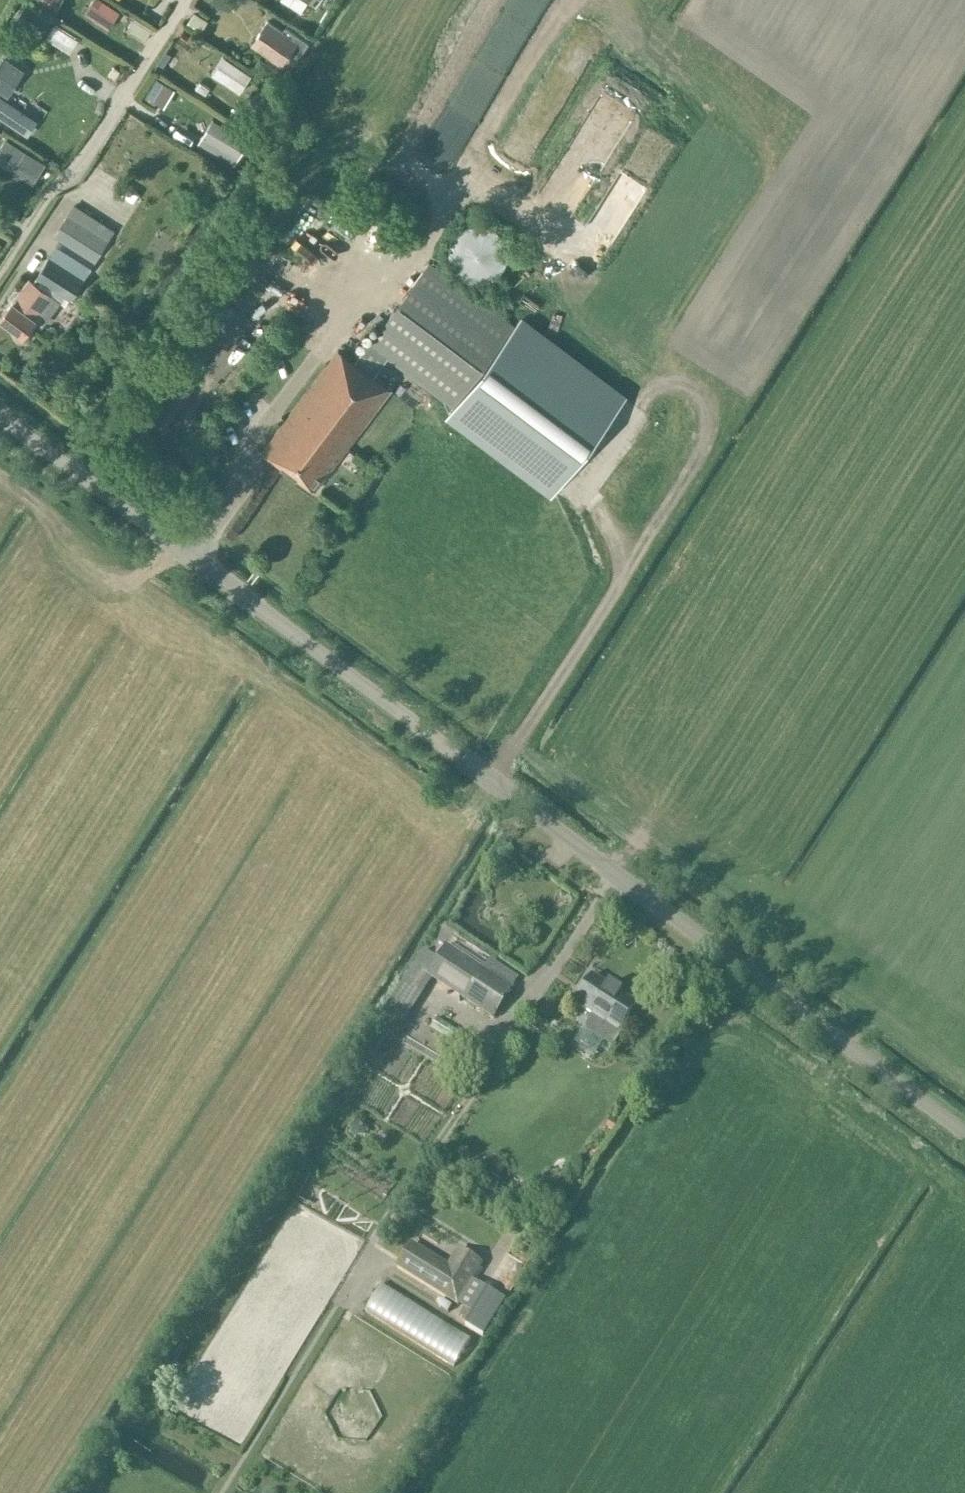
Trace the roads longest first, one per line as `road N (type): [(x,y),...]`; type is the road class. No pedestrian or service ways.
road 1 (unclassified): [(964,1133),(0,412)]
road 2 (residential): [(0,268),(46,201),(99,148),(193,0)]

